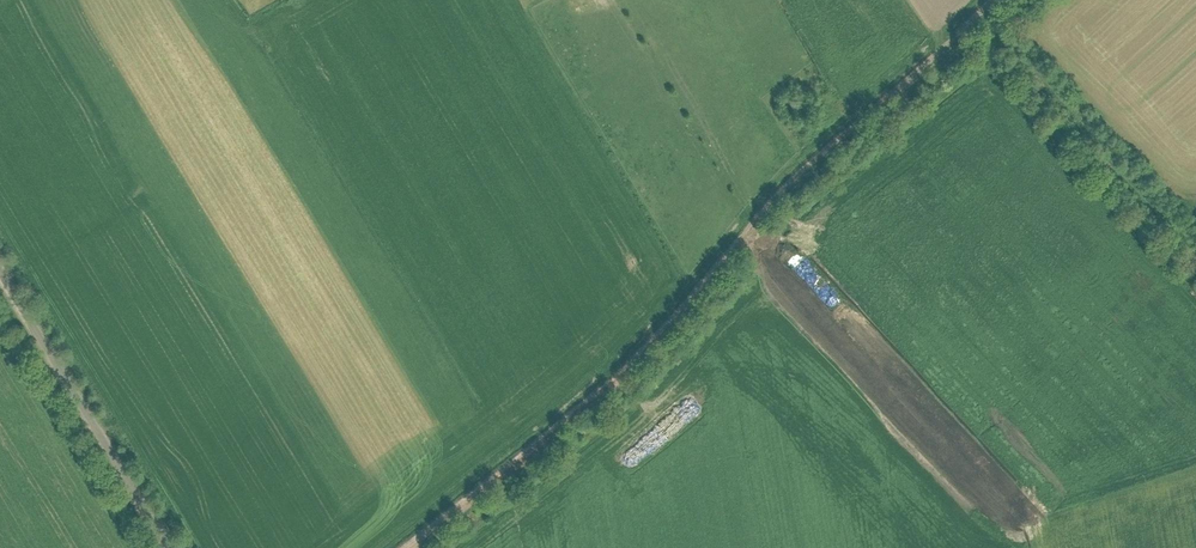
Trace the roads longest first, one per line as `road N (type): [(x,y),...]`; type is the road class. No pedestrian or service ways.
road 1 (track): [(998,0),(768,213),(617,380),(407,547)]
road 2 (unclassified): [(172,547),(0,266)]

